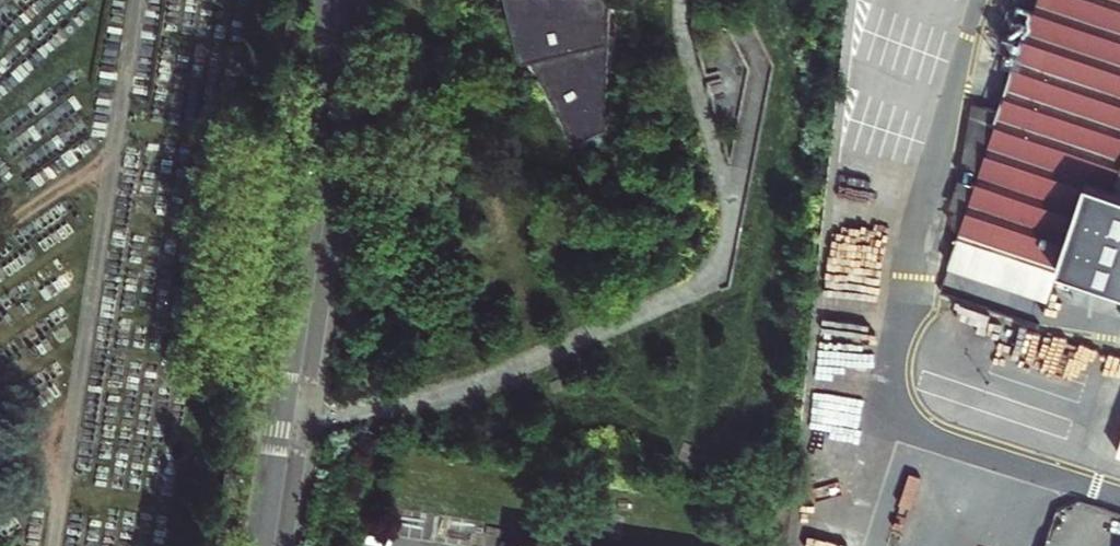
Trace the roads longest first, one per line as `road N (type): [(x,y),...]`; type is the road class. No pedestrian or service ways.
road 1 (residential): [(333,0),(329,103),(261,545)]

